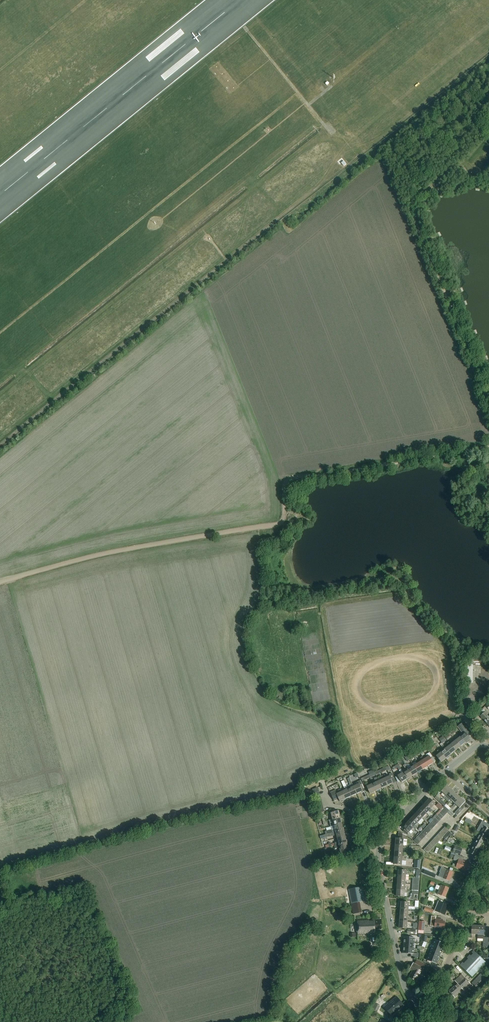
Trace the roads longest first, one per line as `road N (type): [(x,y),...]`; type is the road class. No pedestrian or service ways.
road 1 (track): [(0,582),(93,556),(276,524),(286,491)]
road 2 (track): [(488,412),(411,207),(435,188)]
road 3 (track): [(286,491),(291,479),(488,446)]
road 4 (residential): [(423,1005),(404,987),(379,849)]

